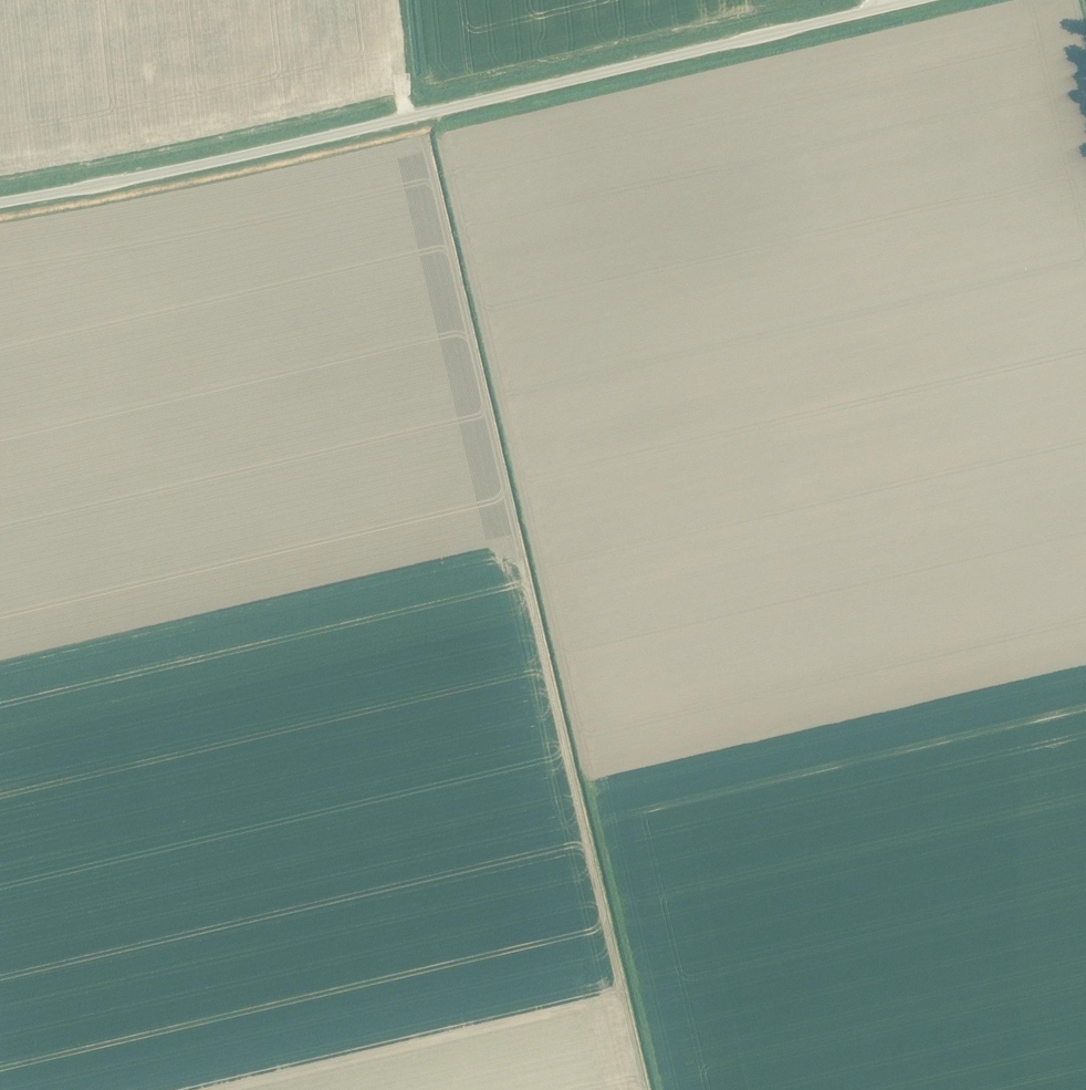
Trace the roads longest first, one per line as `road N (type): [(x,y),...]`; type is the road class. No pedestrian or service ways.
road 1 (unclassified): [(0,198),(326,136),(914,0)]

